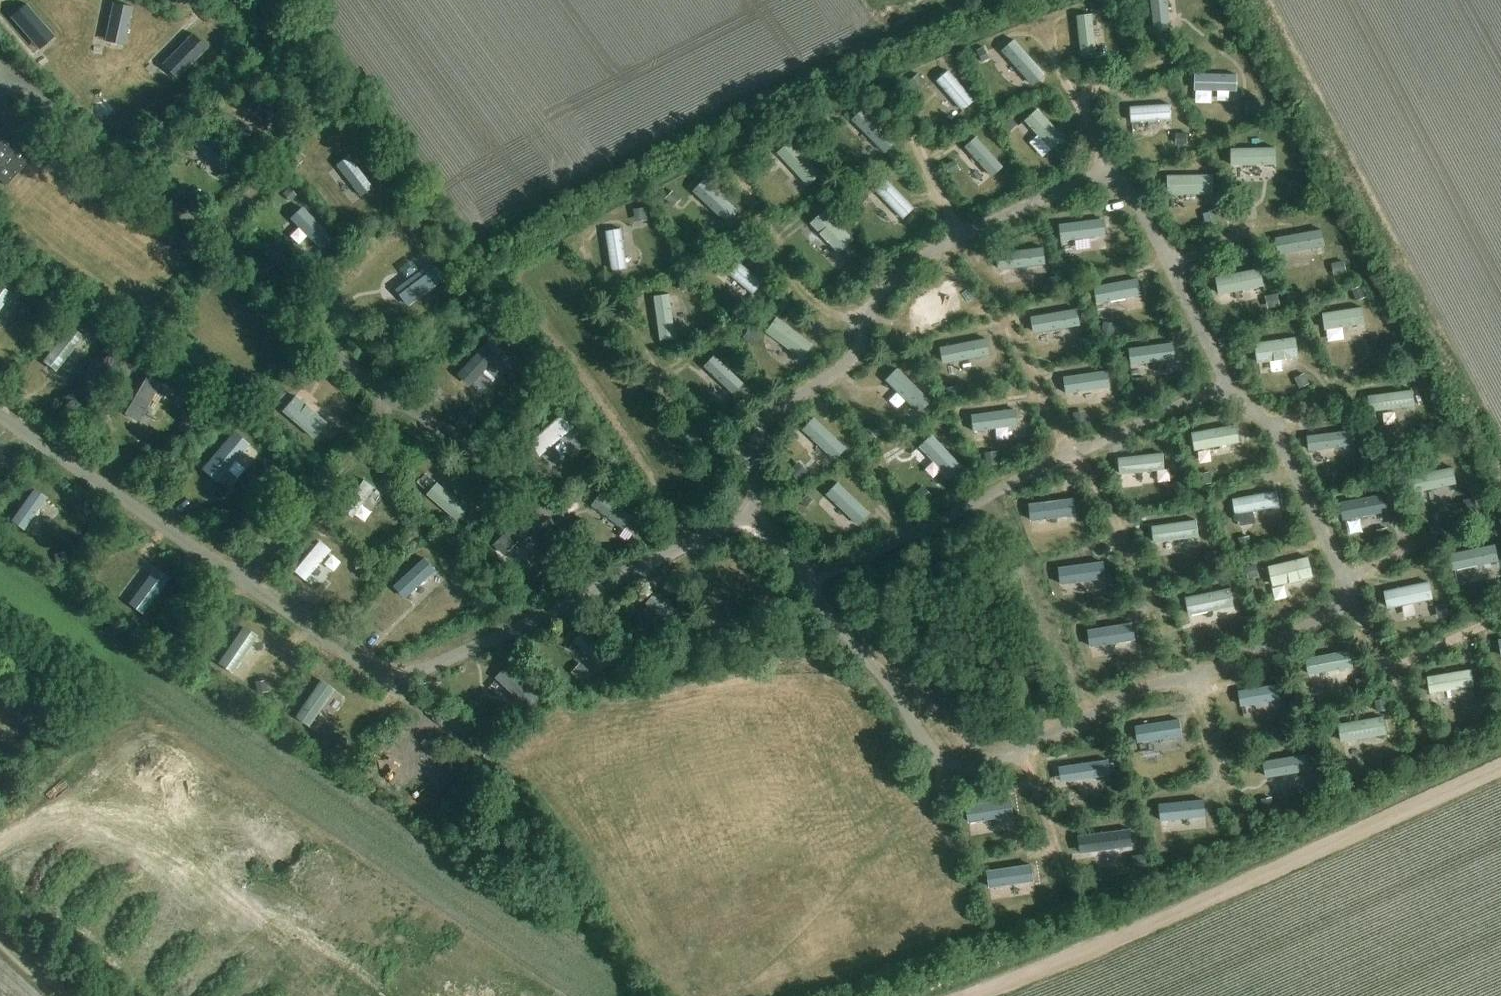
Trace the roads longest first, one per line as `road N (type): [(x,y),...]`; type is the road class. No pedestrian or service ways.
road 1 (track): [(1500,768),(974,995)]

